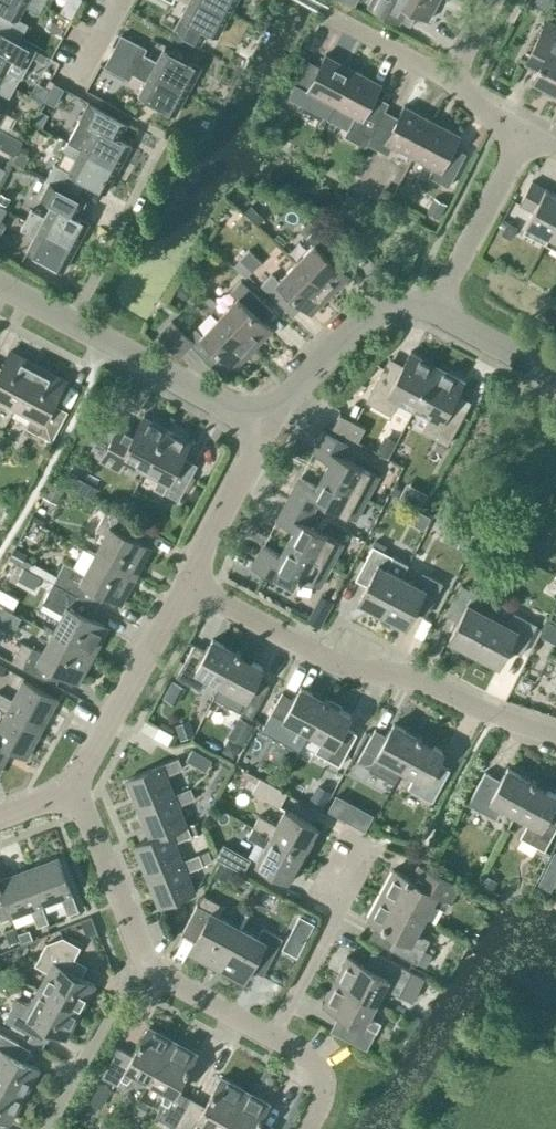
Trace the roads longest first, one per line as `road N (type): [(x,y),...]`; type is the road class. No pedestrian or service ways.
road 1 (residential): [(187,580),(352,667),(408,676),(555,738)]
road 2 (residential): [(274,1035),(164,977),(140,956),(67,787)]
road 3 (residential): [(263,408),(213,401),(0,285)]
road 4 (residential): [(67,787),(187,580)]
road 5 (residential): [(263,408),(295,392),(375,311),(437,310)]
road 6 (residential): [(274,1035),(359,860)]
road 7 (residential): [(437,310),(523,136)]
road 8 (residential): [(187,580),(256,439),(263,408)]
road 9 (residential): [(523,136),(448,79),(492,0)]
road 10 (residential): [(437,310),(555,374)]

